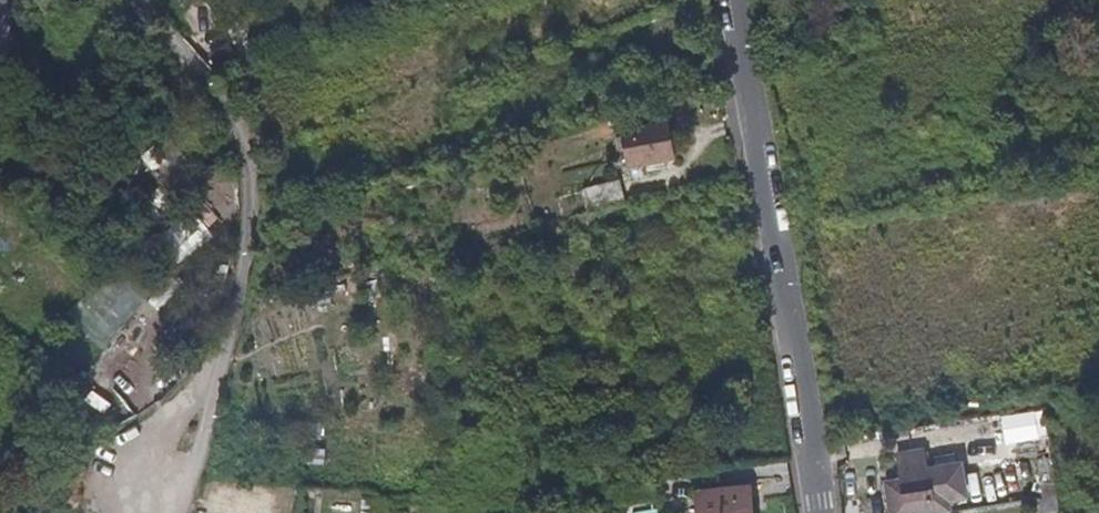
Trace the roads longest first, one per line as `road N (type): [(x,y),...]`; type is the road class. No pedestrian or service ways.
road 1 (track): [(185,512),(235,337),(253,242),(249,190),(233,116),(138,0)]
road 2 (unclassified): [(726,0),(817,512)]

